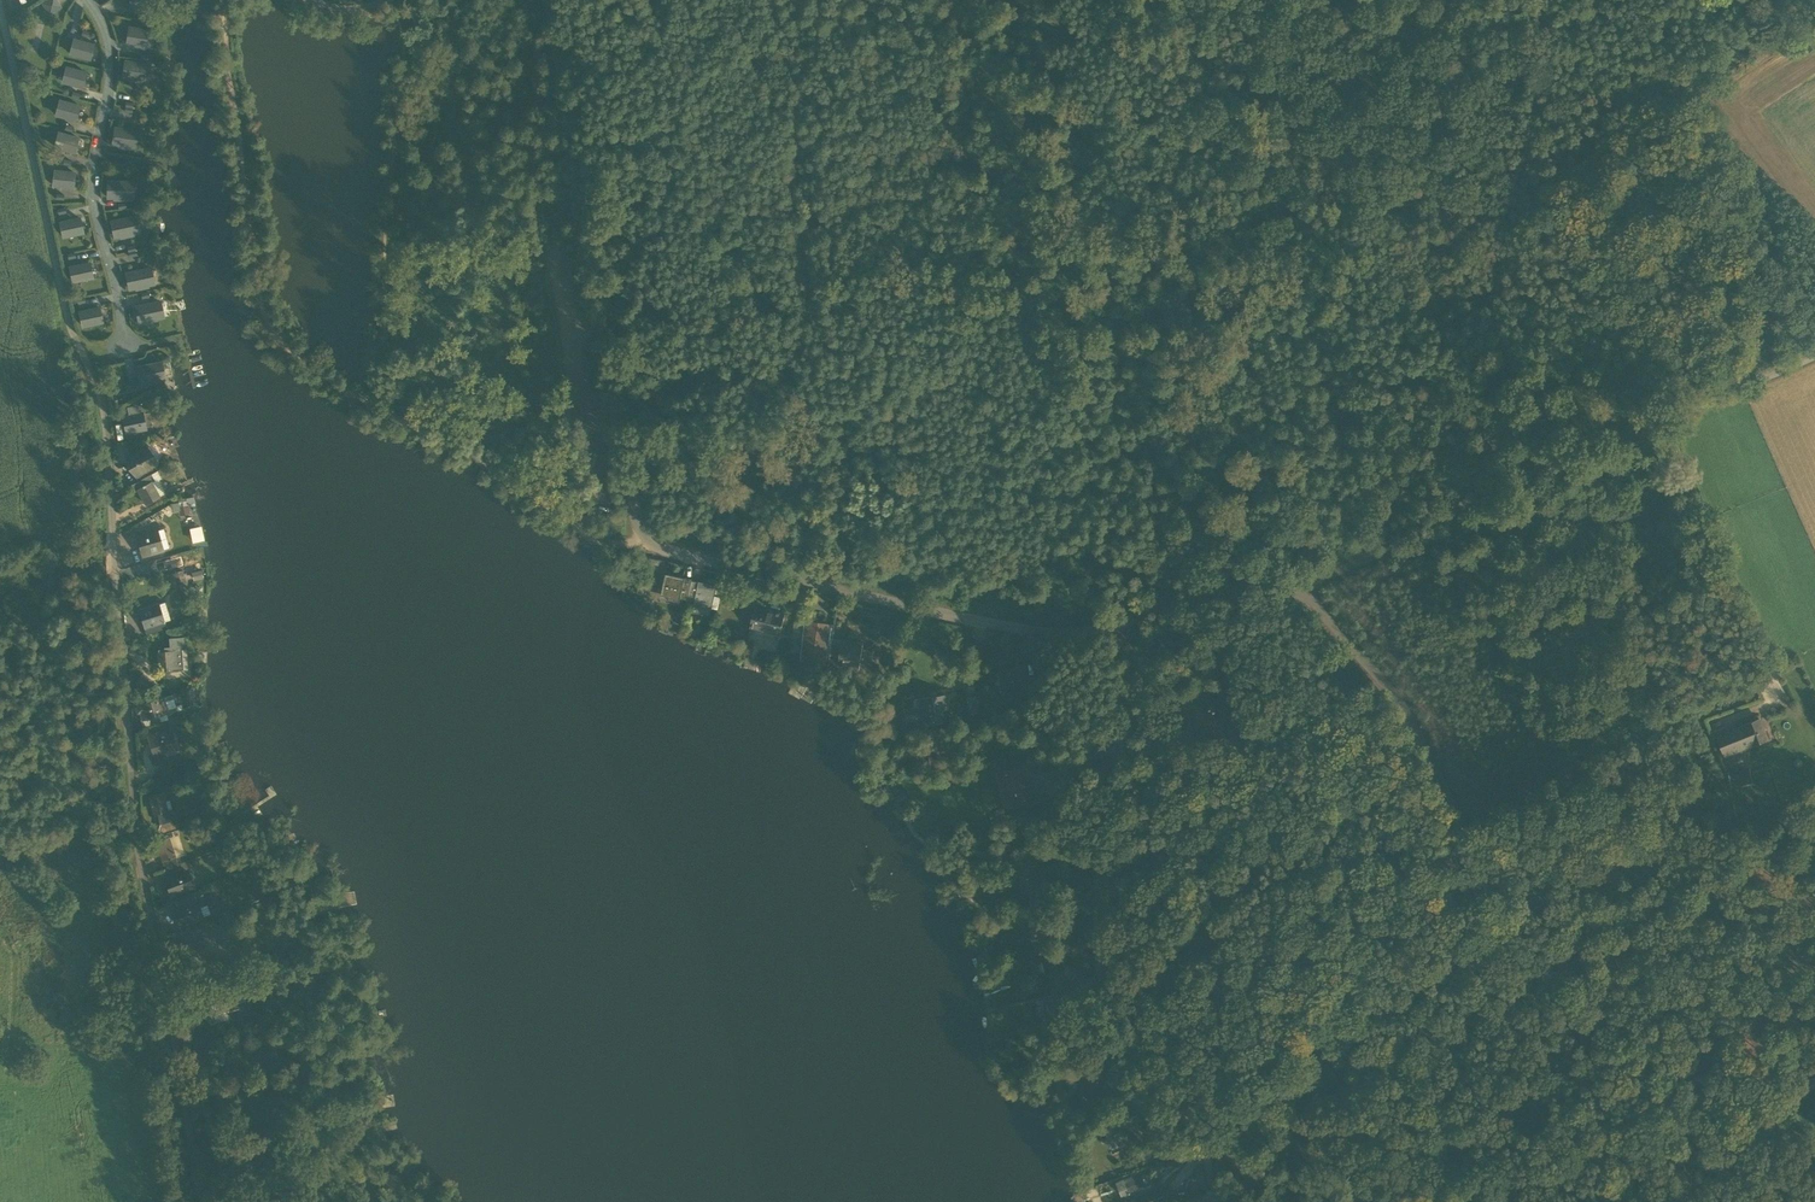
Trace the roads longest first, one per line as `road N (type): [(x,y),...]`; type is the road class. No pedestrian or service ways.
road 1 (residential): [(0,1),(70,328),(105,400),(137,840),(198,1201)]
road 2 (unclassified): [(548,0),(624,468),(647,528),(704,560),(987,623),(1055,635),(1124,622)]
road 3 (unclassified): [(1301,589),(1395,697),(1491,871),(1570,979),(1643,1049),(1814,1154)]
road 4 (unclassified): [(1124,622),(1135,681),(1099,840),(1100,966),(1119,1015),(1188,1082),(1222,1201)]
road 5 (unclassified): [(1301,589),(1474,520),(1814,354)]
road 6 (track): [(1694,1080),(1660,1102),(1582,1090),(1532,1092),(1461,1126)]
road 7 (unclassified): [(1124,622),(1195,601),(1301,589)]

